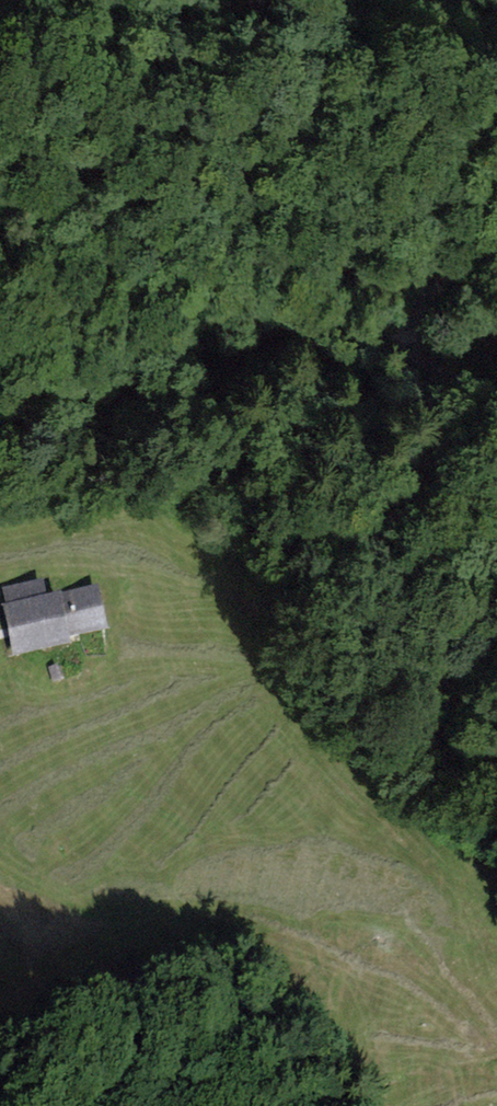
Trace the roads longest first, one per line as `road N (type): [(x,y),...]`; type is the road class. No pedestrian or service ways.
road 1 (track): [(496,393),(415,357),(403,334),(431,277),(422,247),(289,80),(253,0)]
road 2 (track): [(496,946),(427,886),(340,841),(320,821),(250,672),(149,639)]
road 3 (track): [(496,615),(436,643),(403,640),(295,579),(167,566),(128,580)]
road 4 (track): [(418,304),(451,265),(450,249),(376,113),(347,27),(349,0)]

